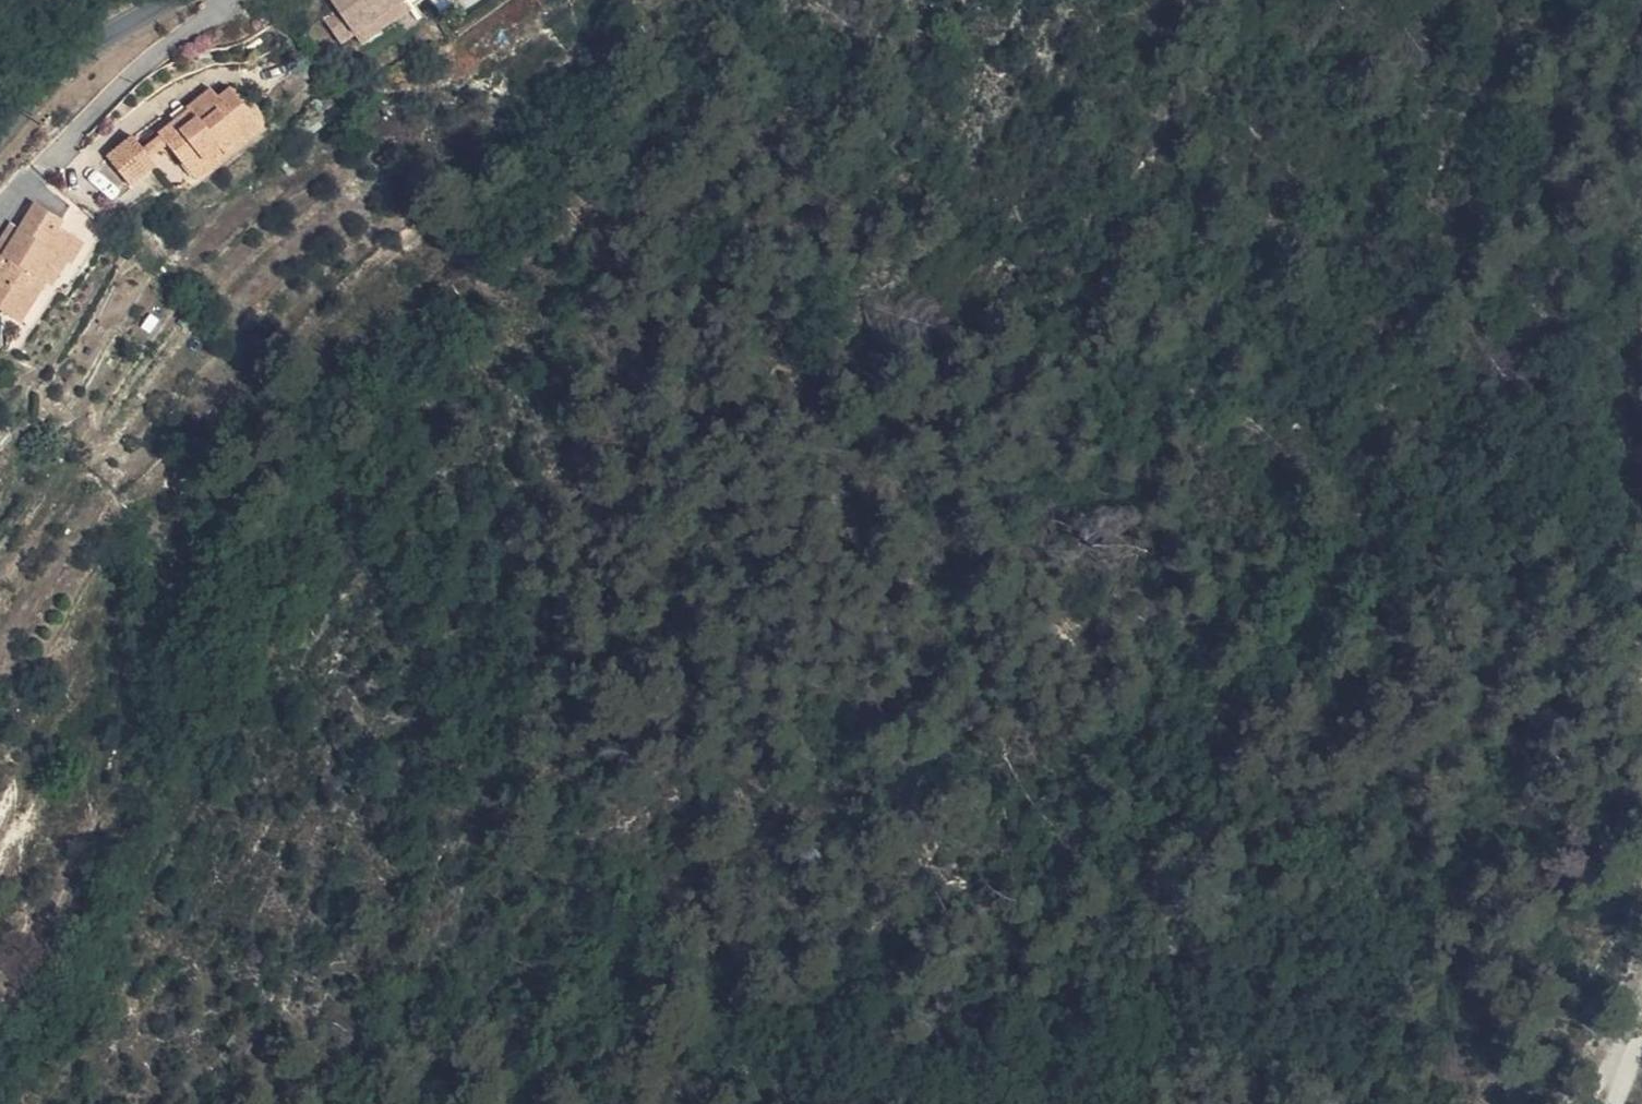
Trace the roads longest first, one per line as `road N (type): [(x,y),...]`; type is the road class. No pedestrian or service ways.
road 1 (tertiary): [(174,0),(96,41),(0,130)]

